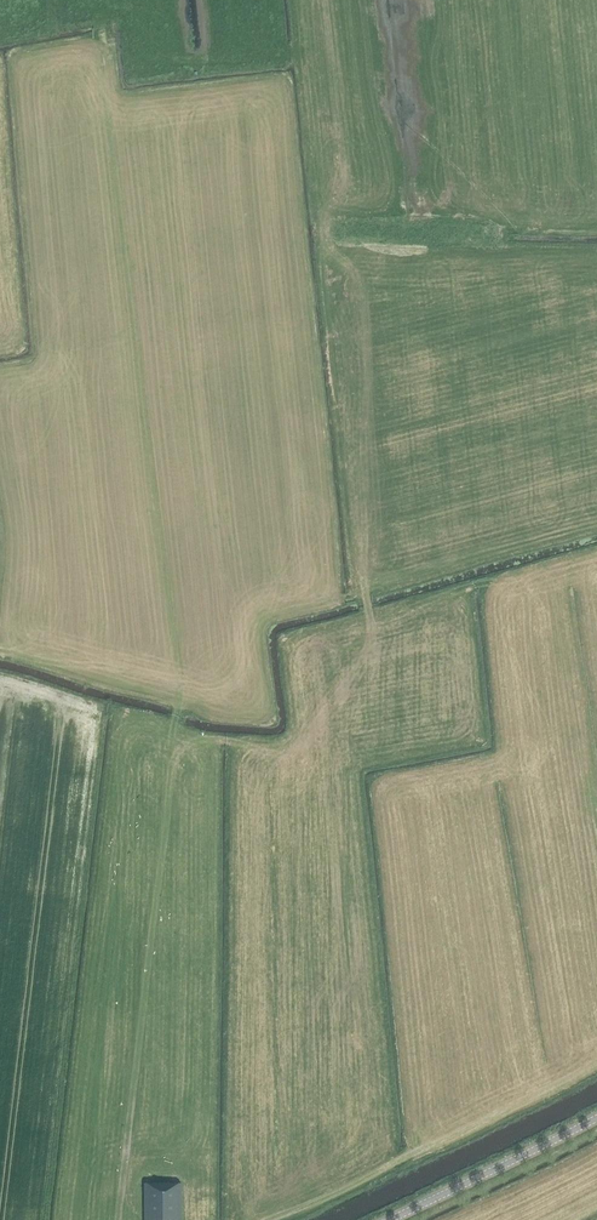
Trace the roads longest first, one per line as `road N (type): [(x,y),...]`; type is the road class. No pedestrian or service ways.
road 1 (unclassified): [(389,1219),(596,1118)]

